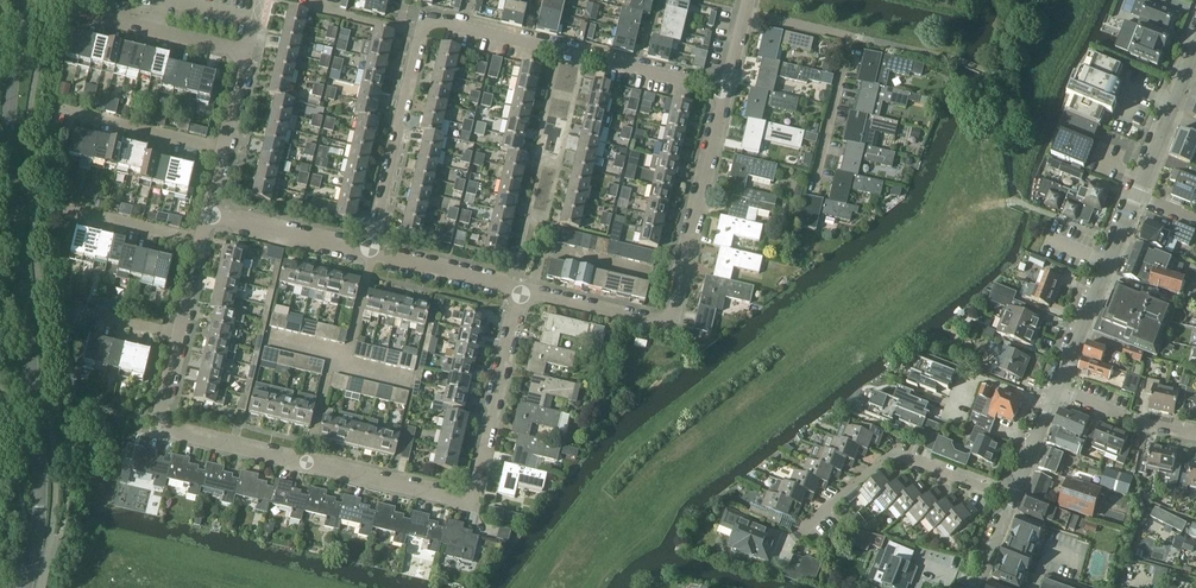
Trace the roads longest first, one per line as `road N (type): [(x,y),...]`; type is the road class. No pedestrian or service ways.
road 1 (tertiary): [(26,587),(40,457),(10,115),(31,0)]
road 2 (residential): [(157,429),(472,502),(522,290)]
road 3 (residential): [(727,89),(429,21),(426,36)]
road 4 (residential): [(638,318),(660,323),(673,313),(727,89)]
road 5 (residential): [(788,540),(882,466),(907,461),(1015,503)]
road 6 (residential): [(817,184),(851,37),(745,12)]
road 7 (residential): [(224,150),(244,55),(128,24),(107,0)]
road 8 (residential): [(373,255),(426,36)]
road 9 (residential): [(1058,397),(1138,196)]
road 10 (residential): [(373,255),(208,215)]
road 11 (residential): [(224,150),(66,112)]
road 12 (residential): [(1138,196),(1195,52)]
road 13 (residential): [(522,290),(373,255)]
road 14 (residential): [(1195,442),(1058,397)]
road 15 (residential): [(201,245),(66,212)]

